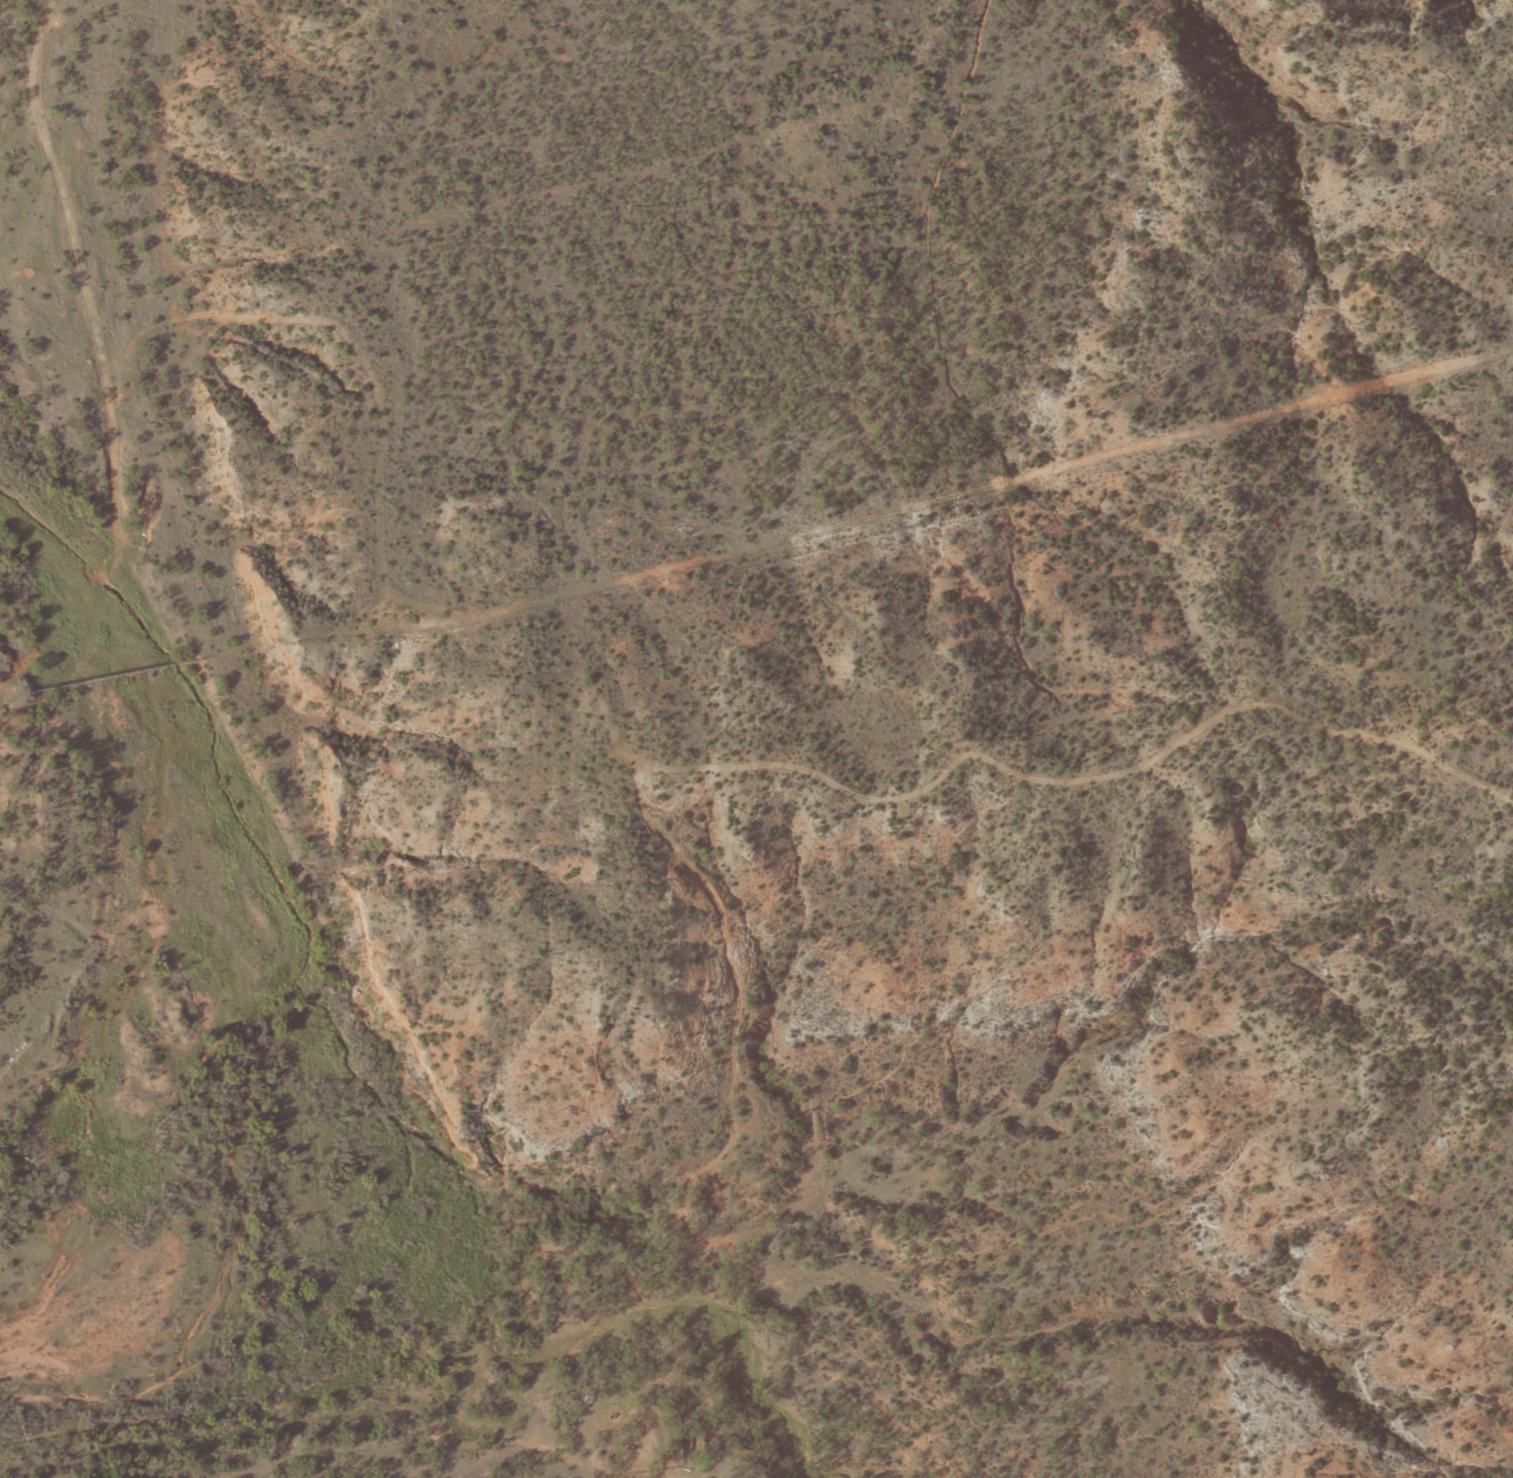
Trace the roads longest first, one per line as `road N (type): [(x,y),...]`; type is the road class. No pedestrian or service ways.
road 1 (residential): [(1512,808),(1299,697),(1193,702),(1097,769),(980,758),(884,804),(829,799),(742,753),(621,764),(636,830),(712,916),(733,997),(707,1125),(672,1191),(662,1257),(586,1313),(647,1477)]
road 2 (residential): [(0,873),(49,744),(135,606),(130,393),(89,200),(89,72),(123,0)]

